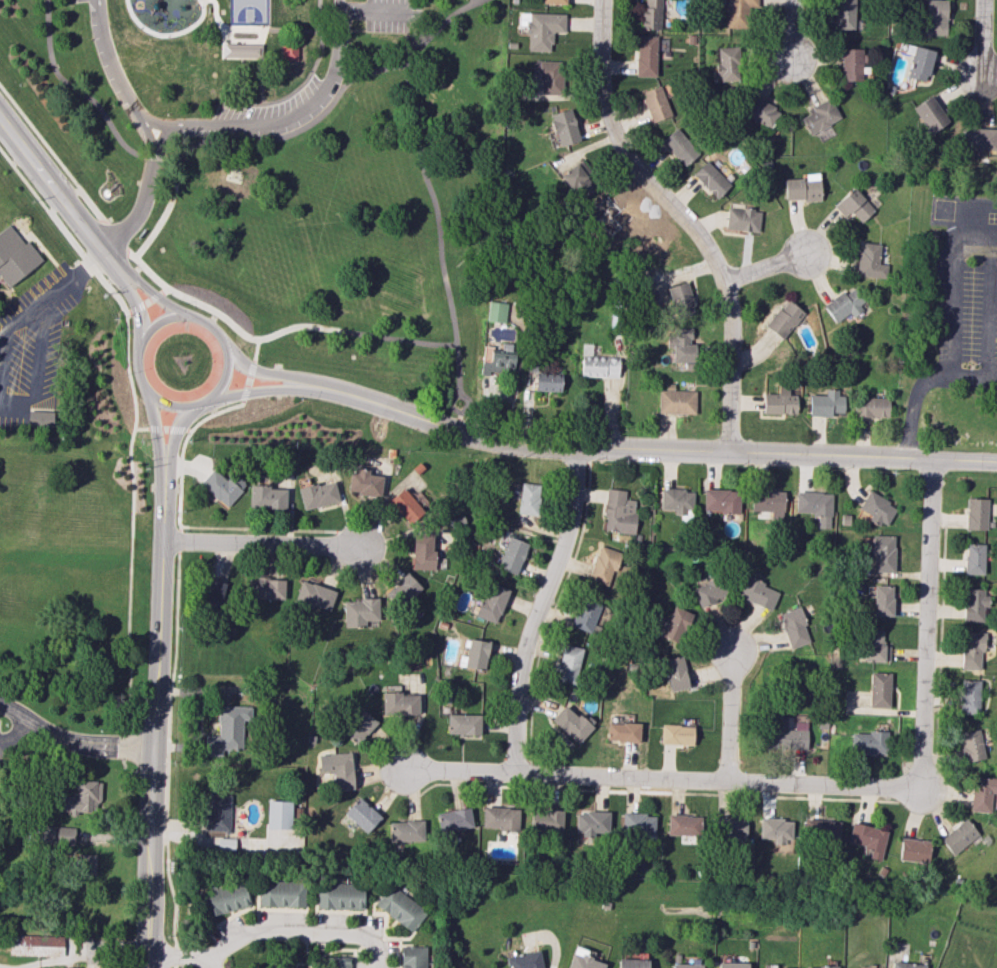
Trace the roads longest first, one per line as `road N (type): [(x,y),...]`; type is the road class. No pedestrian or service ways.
road 1 (tertiary): [(996,461),(492,440),(328,388)]
road 2 (secondary): [(165,473),(147,967)]
road 3 (residential): [(726,451),(729,303),(699,235),(620,148),(600,68),(603,0)]
road 4 (residential): [(922,790),(511,771)]
road 5 (residential): [(572,446),(563,540),(519,661),(511,771)]
road 6 (residential): [(930,458),(922,790)]
road 7 (secondary): [(147,332),(137,360),(146,388),(170,404),(207,400),(226,368),(213,328),(186,316),(147,332)]
road 8 (residential): [(164,537),(353,548)]
road 9 (secondary): [(103,254),(0,116)]
road 10 (residential): [(726,780),(732,652)]
road 11 (tertiary): [(207,400),(328,388)]
road 12 (tertiary): [(328,388),(250,369),(222,339)]

